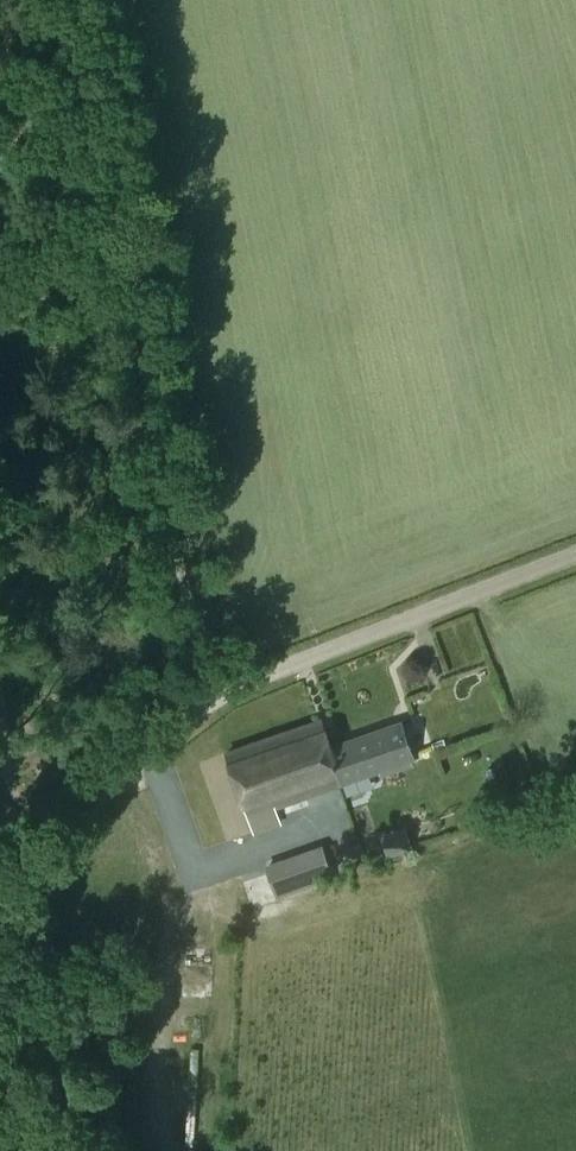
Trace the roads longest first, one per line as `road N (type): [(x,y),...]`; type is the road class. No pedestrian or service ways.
road 1 (track): [(225,690),(196,635),(177,564),(60,0)]
road 2 (residential): [(225,690),(575,554)]
road 3 (track): [(6,839),(150,751),(225,690)]
road 4 (track): [(6,839),(9,765),(0,709)]

